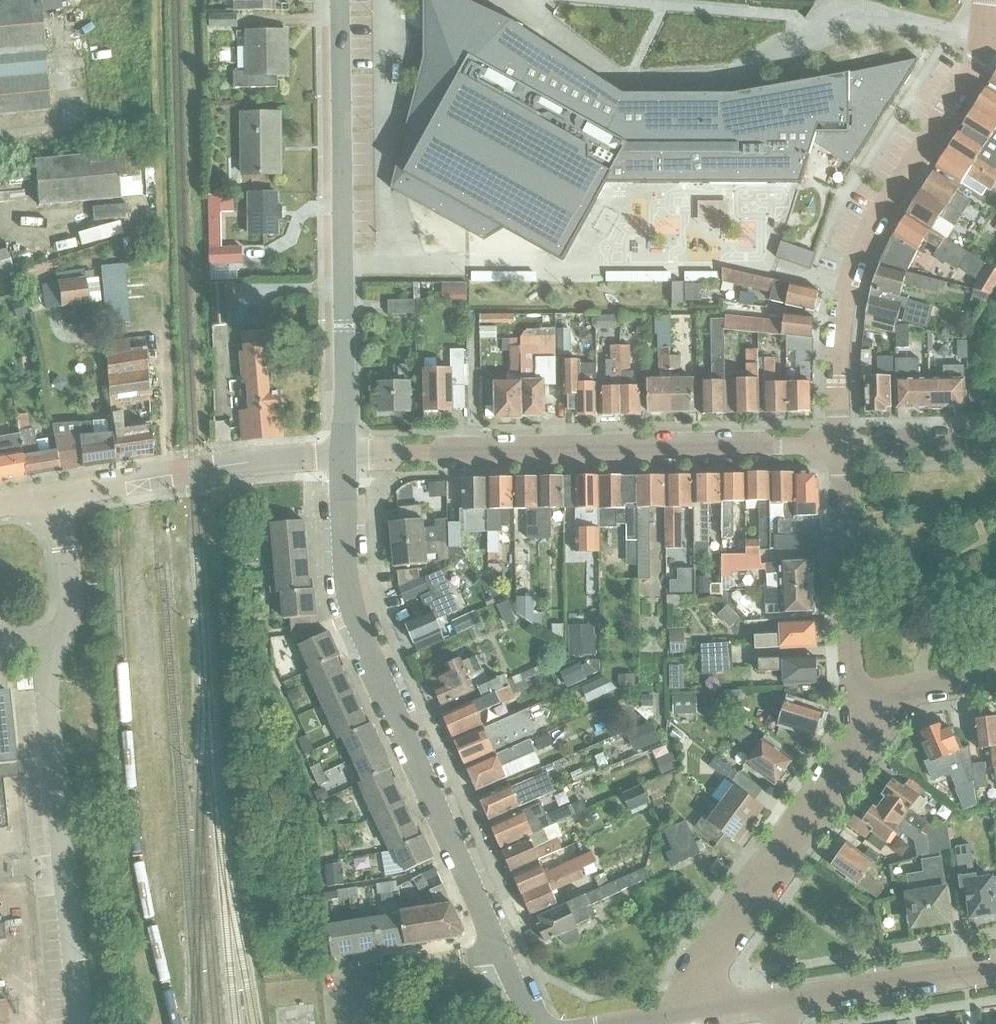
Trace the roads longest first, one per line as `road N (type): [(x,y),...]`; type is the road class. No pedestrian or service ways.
road 1 (tertiary): [(498,943),(361,627),(346,543),(344,456)]
road 2 (residential): [(344,456),(839,447)]
road 3 (tertiary): [(344,456),(340,0)]
road 4 (residential): [(839,447),(836,343),(850,258),(973,66),(977,30)]
road 5 (residential): [(75,1023),(42,706),(69,631)]
road 6 (residential): [(681,1005),(852,743),(850,691)]
road 7 (tertiary): [(56,494),(250,462),(344,456)]
road 8 (residential): [(850,691),(839,447)]
road 9 (tertiary): [(776,991),(995,960)]
road 10 (residential): [(360,1023),(352,965),(498,943)]
road 11 (residential): [(839,447),(995,442)]
road 12 (residential): [(850,691),(995,675)]
road 13 (residential): [(69,631),(73,599),(56,494)]

